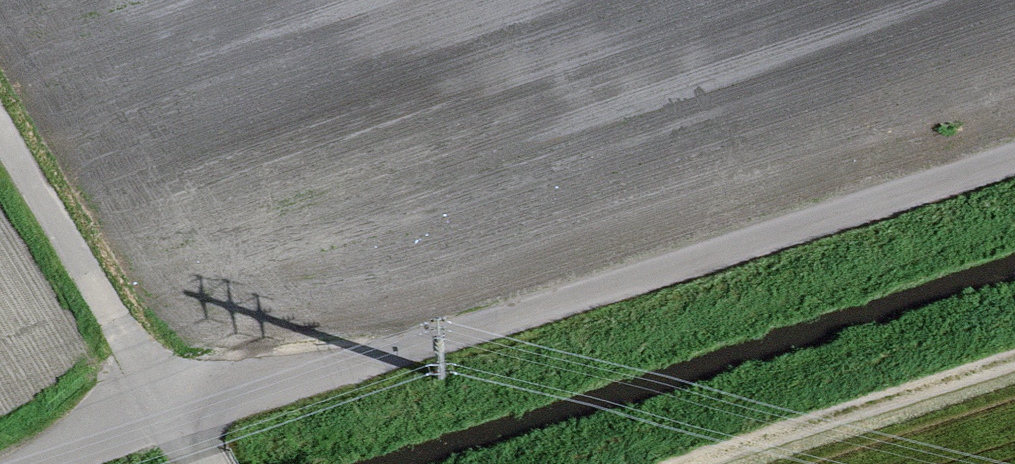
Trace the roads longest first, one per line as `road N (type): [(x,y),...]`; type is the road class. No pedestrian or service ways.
road 1 (unclassified): [(1014,152),(182,417)]
road 2 (track): [(685,463),(1014,353)]
road 3 (track): [(0,125),(182,417)]
road 4 (unclassified): [(182,417),(32,463)]

